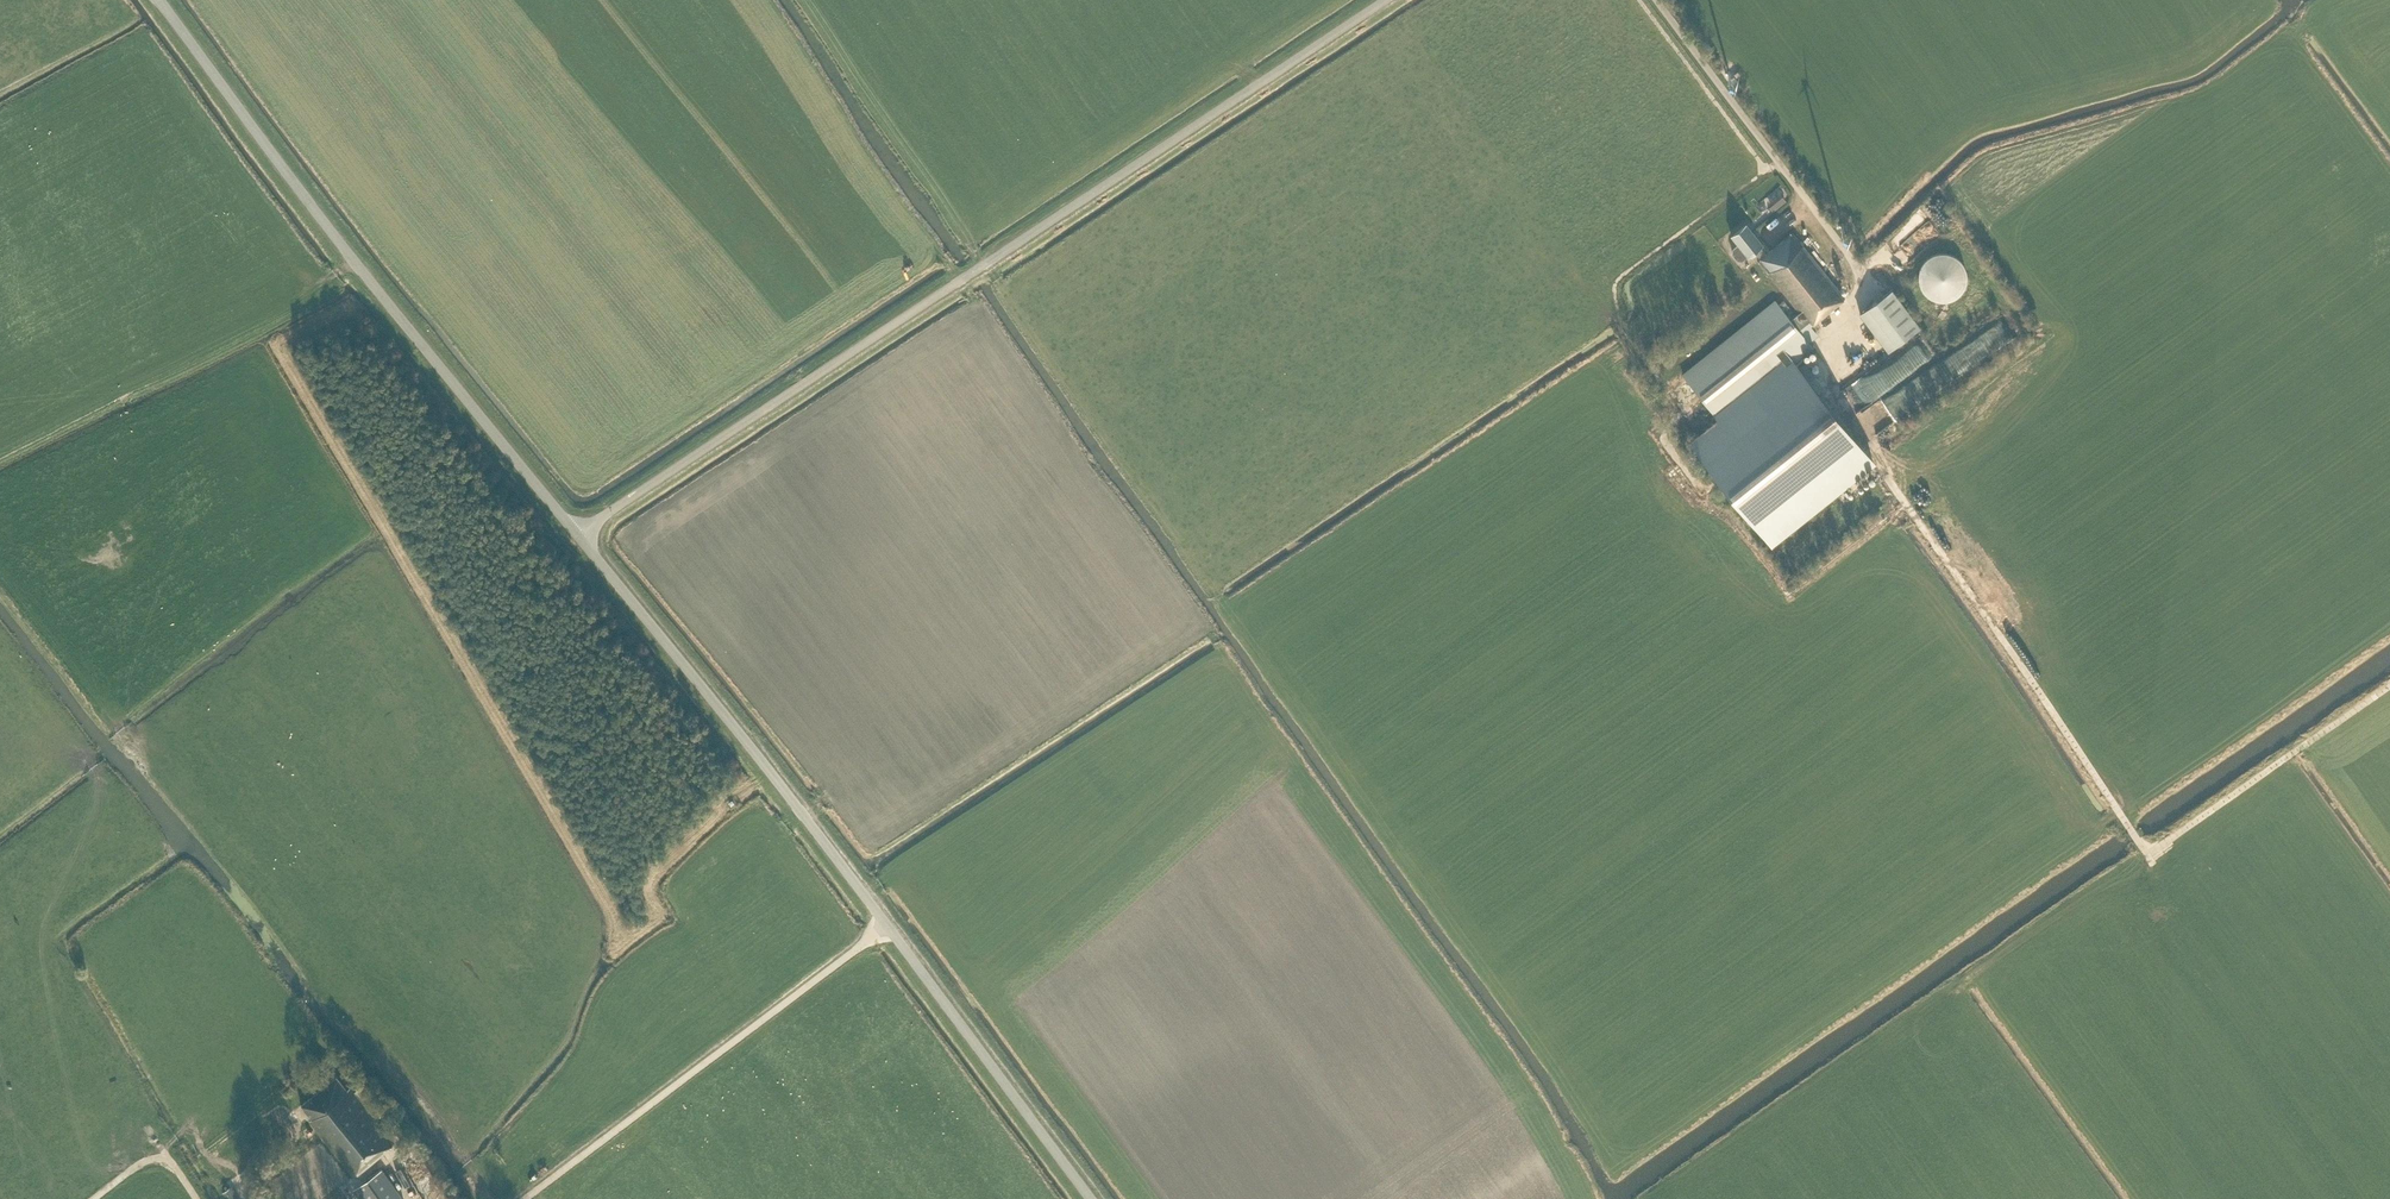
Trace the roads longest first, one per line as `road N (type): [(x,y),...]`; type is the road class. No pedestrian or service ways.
road 1 (unclassified): [(577,534),(1386,0)]
road 2 (tertiary): [(1092,1198),(888,925),(577,534)]
road 3 (tertiary): [(577,534),(402,321),(159,0)]

